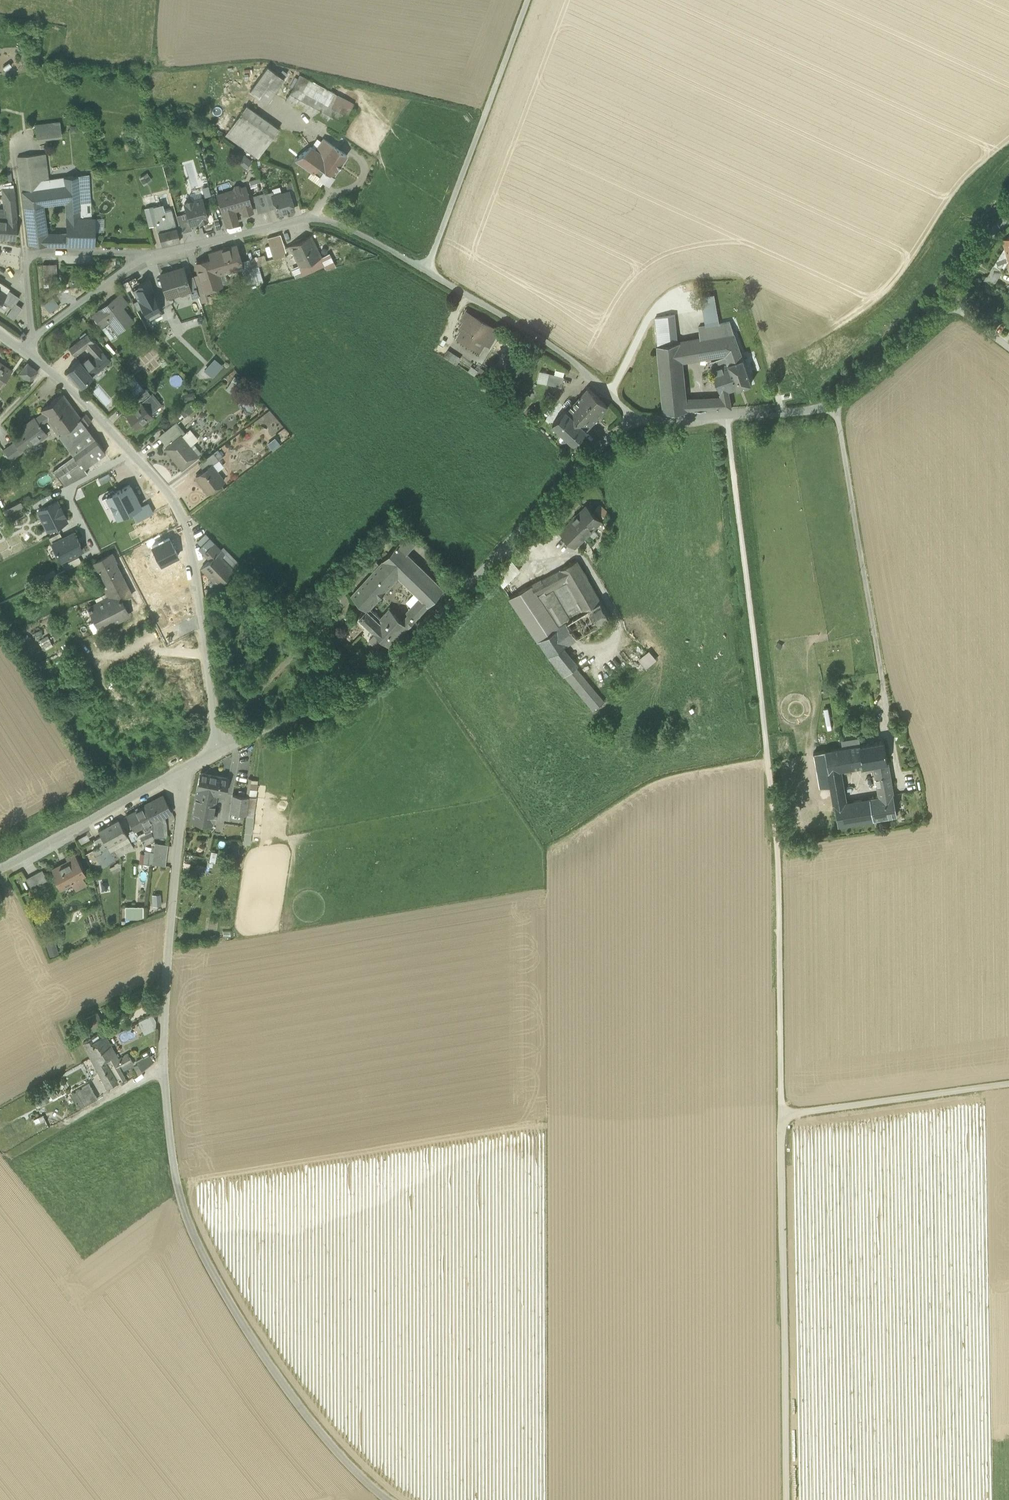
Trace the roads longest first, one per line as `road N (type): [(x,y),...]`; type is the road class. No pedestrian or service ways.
road 1 (track): [(726,415),(778,848),(781,1117),(1008,1085)]
road 2 (unclassified): [(187,768),(165,985),(168,1131),(178,1188),(199,1248),(287,1389),(345,1463),(392,1499)]
road 3 (residential): [(156,254),(300,220),(354,230),(555,347),(639,421)]
road 4 (unclassified): [(217,751),(332,701),(373,672),(482,572),(604,441),(639,421)]
road 5 (residential): [(26,352),(82,400),(178,507),(220,724),(217,751)]
road 6 (track): [(781,1117),(787,1499)]
road 7 (unclassified): [(639,421),(830,405),(948,303)]
road 8 (track): [(528,0),(427,271)]
road 9 (residential): [(34,339),(25,253),(156,254)]
road 10 (unclassified): [(187,768),(0,871)]
road 11 (residential): [(34,339),(156,254)]

